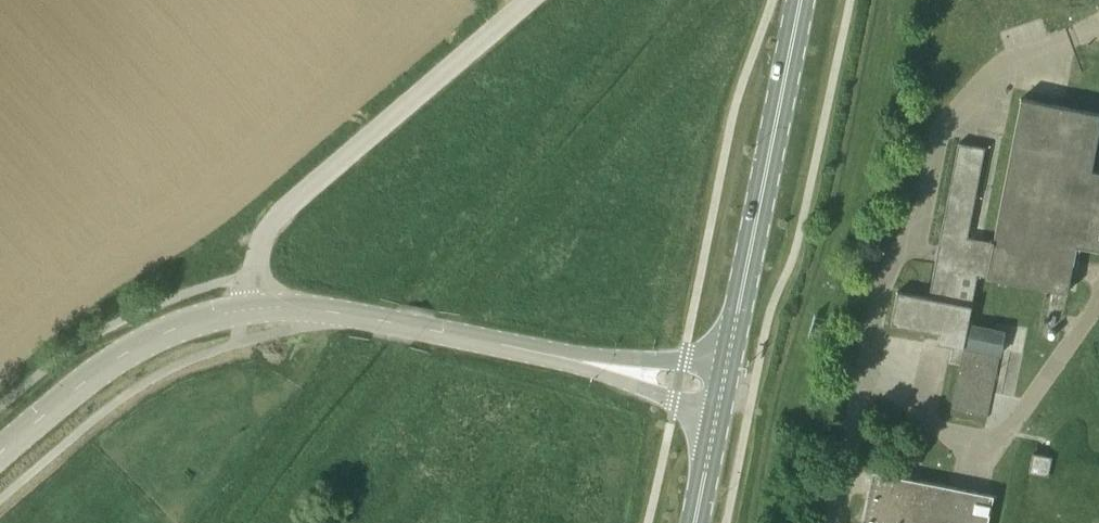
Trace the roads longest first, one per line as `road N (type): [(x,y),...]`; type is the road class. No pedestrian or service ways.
road 1 (tertiary): [(721,390),(369,319),(245,310)]
road 2 (unclassified): [(245,310),(255,255),(272,221),(533,0)]
road 3 (primary): [(721,390),(801,0)]
road 4 (tertiary): [(0,456),(111,361),(196,320),(245,310)]
road 5 (primary): [(694,522),(721,390)]

